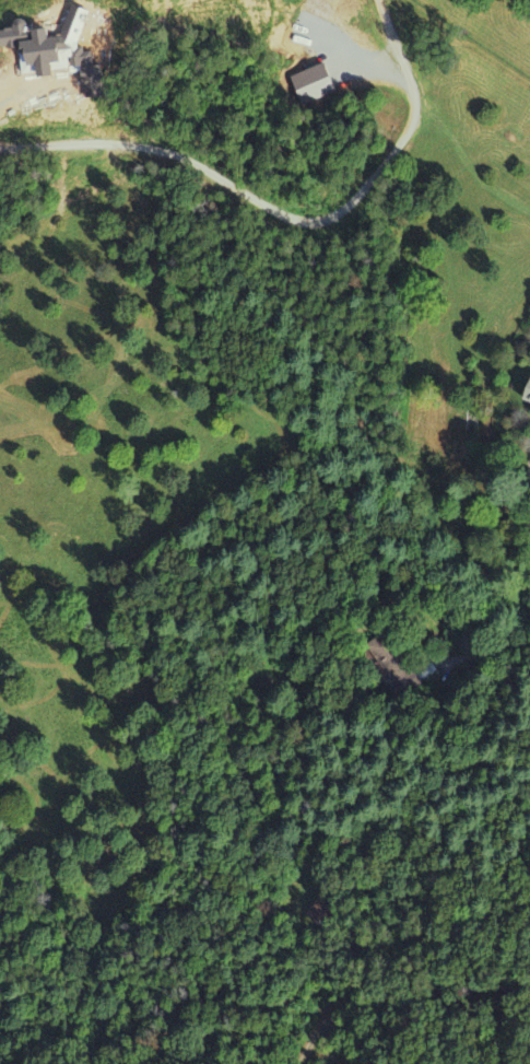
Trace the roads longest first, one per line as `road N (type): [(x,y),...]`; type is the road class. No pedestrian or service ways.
road 1 (residential): [(529,669),(492,695),(459,735),(299,1063)]

